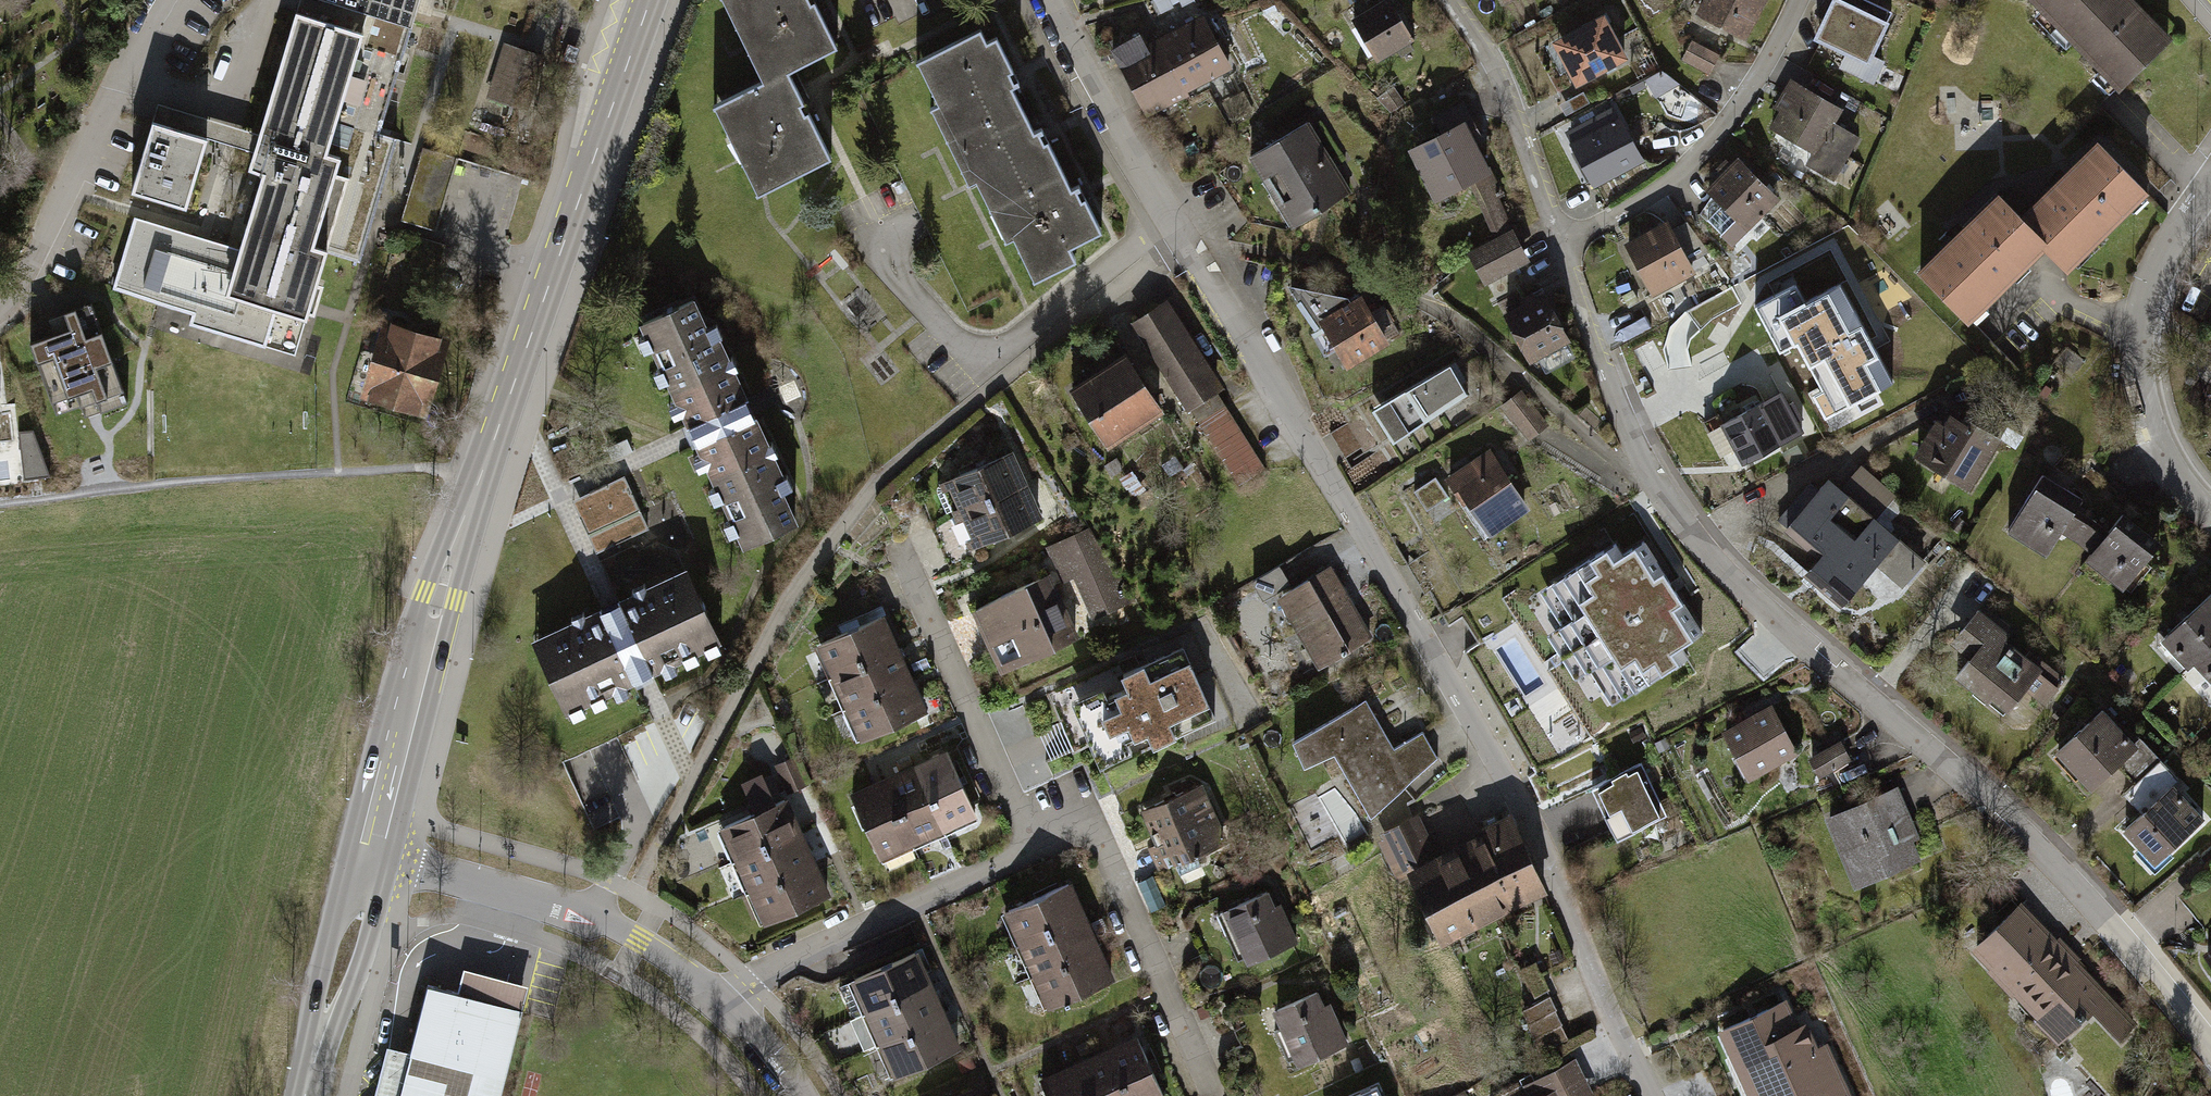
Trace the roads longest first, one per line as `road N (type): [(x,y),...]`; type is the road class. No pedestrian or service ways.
road 1 (residential): [(1558,246),(1642,458),(1684,518),(1758,597),(2154,959),(2210,1038)]
road 2 (residential): [(1171,221),(1516,801),(1654,1095)]
road 3 (secondary): [(372,859),(443,595),(652,0)]
road 4 (residential): [(877,237),(901,280),(960,347),(982,357),(1011,346),(1171,221)]
road 5 (tertiary): [(372,859),(593,919),(685,970),(728,1005)]
road 6 (residential): [(2210,180),(2164,251),(2142,301),(2134,347),(2151,431),(2169,468),(2210,517)]
road 7 (residential): [(167,0),(0,310)]
road 8 (residential): [(1558,246),(1682,170),(1758,70),(1797,0)]
road 9 (residential): [(1210,1088),(1091,825),(1035,850)]
road 10 (residential): [(1035,850),(794,958),(728,1005)]
road 11 (residential): [(1035,850),(897,554)]
road 12 (residential): [(1446,0),(1491,65),(1558,246)]
road 13 (residential): [(1049,0),(1171,221)]
road 14 (secondary): [(306,1095),(372,859)]

